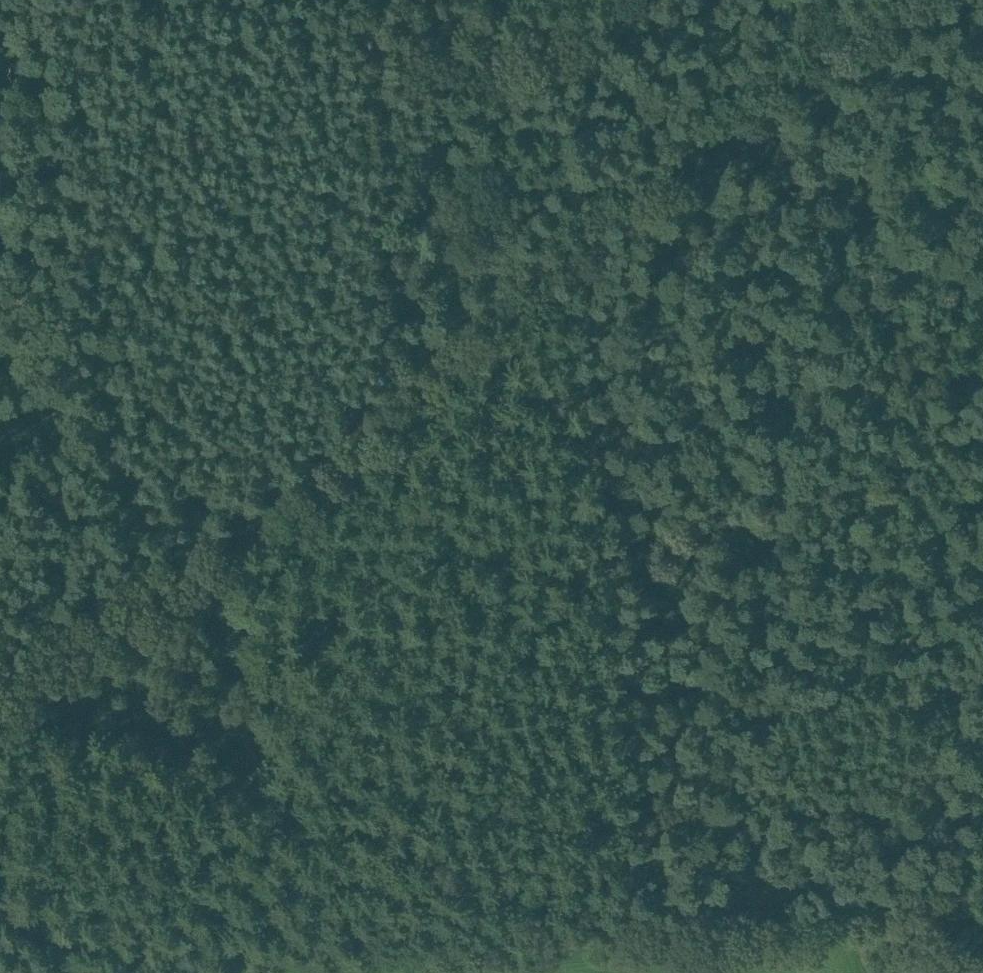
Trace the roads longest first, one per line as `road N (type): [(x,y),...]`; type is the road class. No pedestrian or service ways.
road 1 (track): [(0,713),(887,0)]

